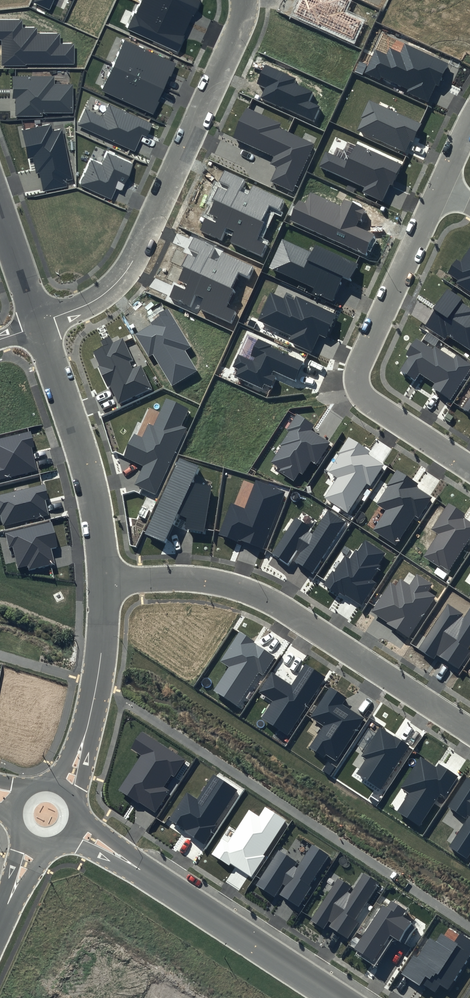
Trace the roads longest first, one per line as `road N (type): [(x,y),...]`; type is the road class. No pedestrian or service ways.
road 1 (residential): [(107,582),(213,579),(264,596),(469,729)]
road 2 (residential): [(245,0),(133,261),(94,301),(38,324)]
road 3 (residential): [(469,468),(377,407),(357,384),(441,186)]
road 4 (residential): [(337,997),(73,824)]
road 5 (residential): [(38,324),(96,503),(107,582)]
road 6 (residential): [(107,582),(89,721),(62,791)]

